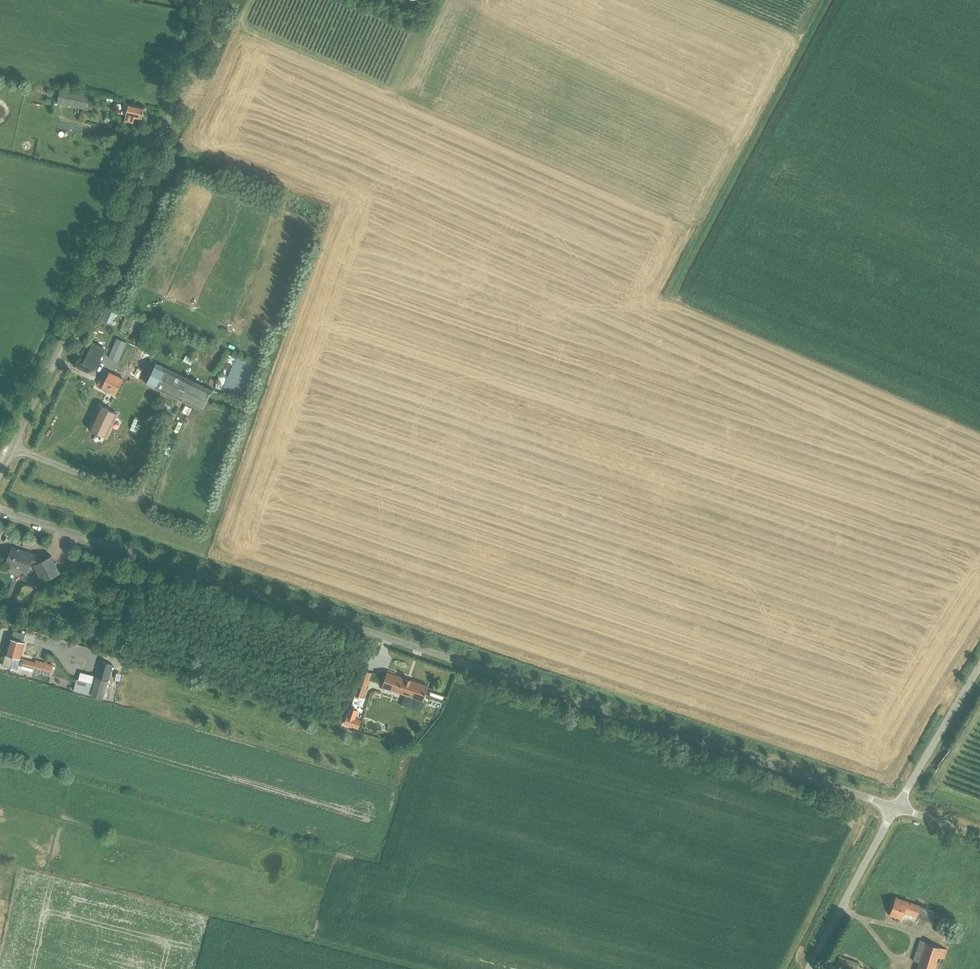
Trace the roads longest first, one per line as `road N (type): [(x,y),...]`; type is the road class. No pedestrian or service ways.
road 1 (unclassified): [(895,807),(0,510)]
road 2 (unclassified): [(0,473),(224,0)]
road 3 (unclassified): [(808,968),(895,807)]
road 4 (unclassified): [(979,666),(895,807)]

